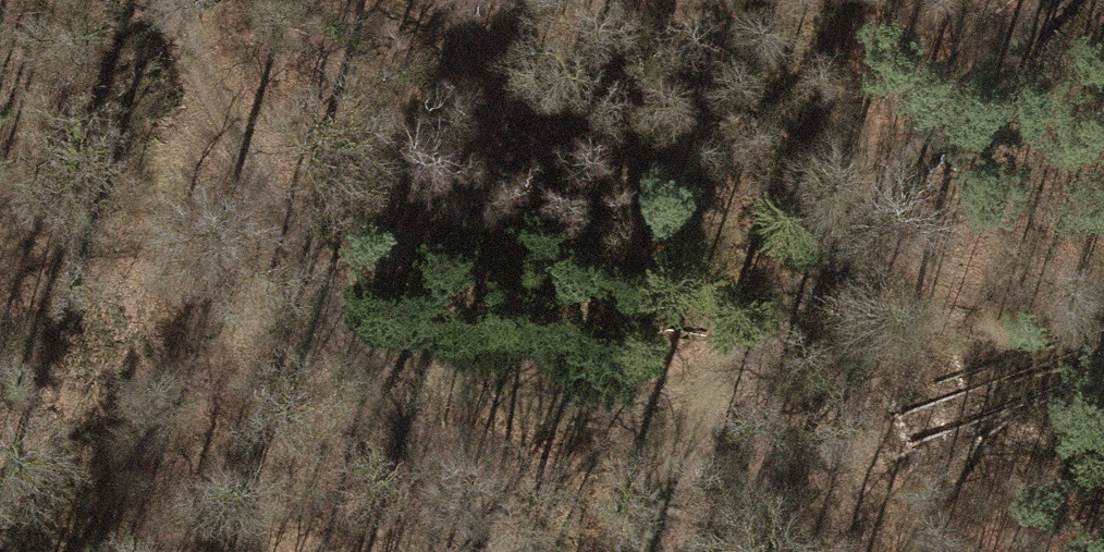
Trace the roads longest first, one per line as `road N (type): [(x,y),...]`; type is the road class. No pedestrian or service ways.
road 1 (track): [(1058,0),(737,369),(582,399),(457,386),(366,354),(165,0)]
road 2 (track): [(366,354),(498,551)]
road 3 (track): [(737,369),(665,474),(647,551)]

